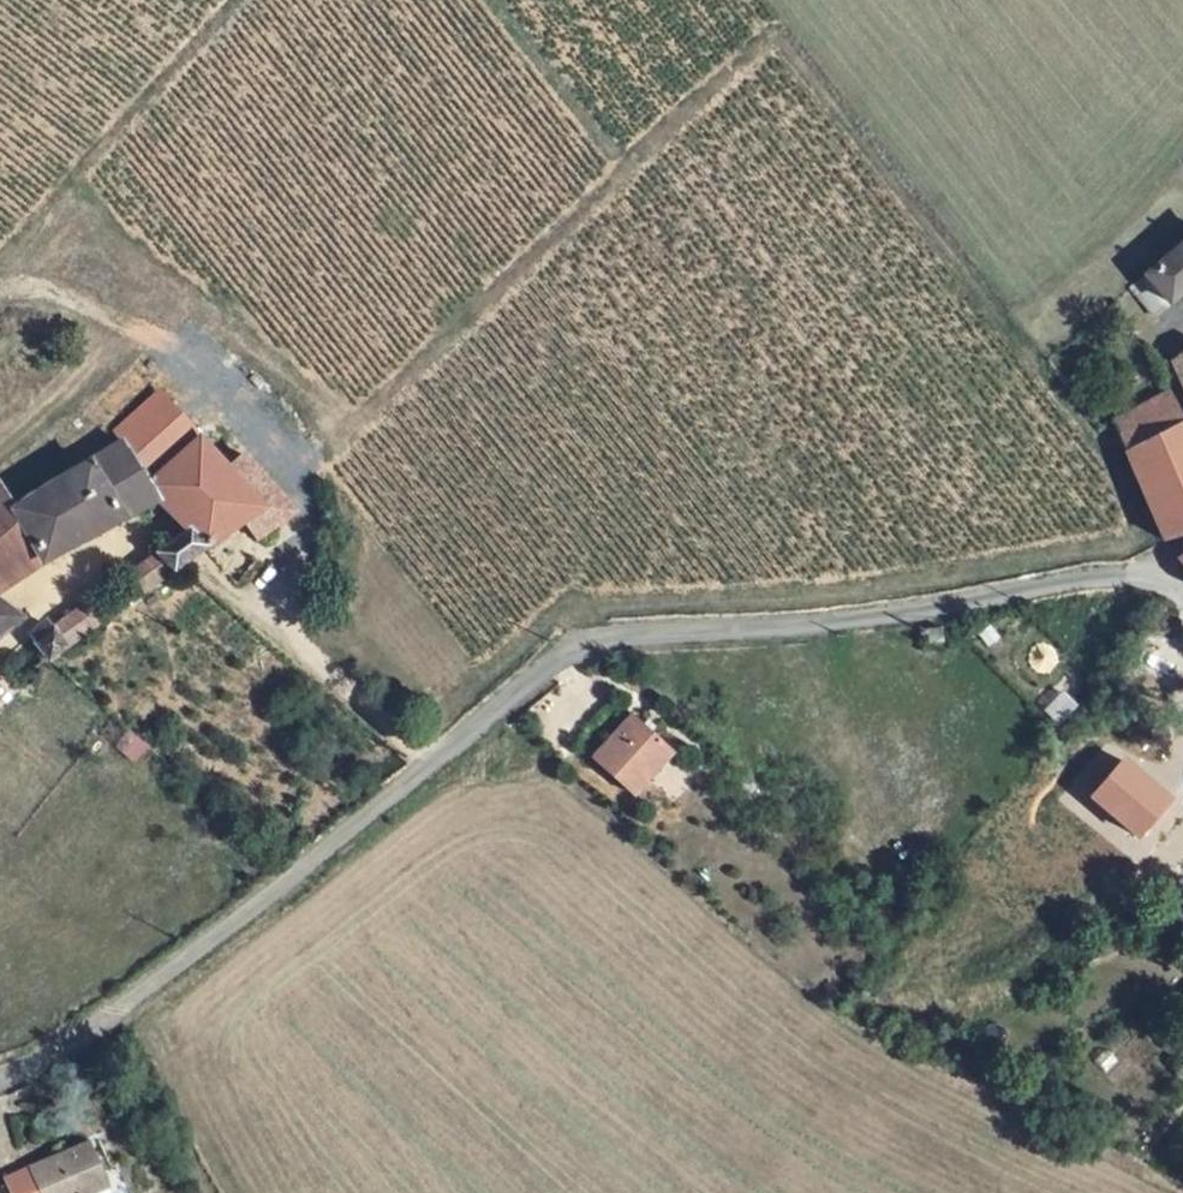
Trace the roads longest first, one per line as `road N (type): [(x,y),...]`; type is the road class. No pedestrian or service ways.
road 1 (unclassified): [(0,1075),(125,1008),(587,636),(846,616),(1107,570),(1161,576),(1182,590)]

